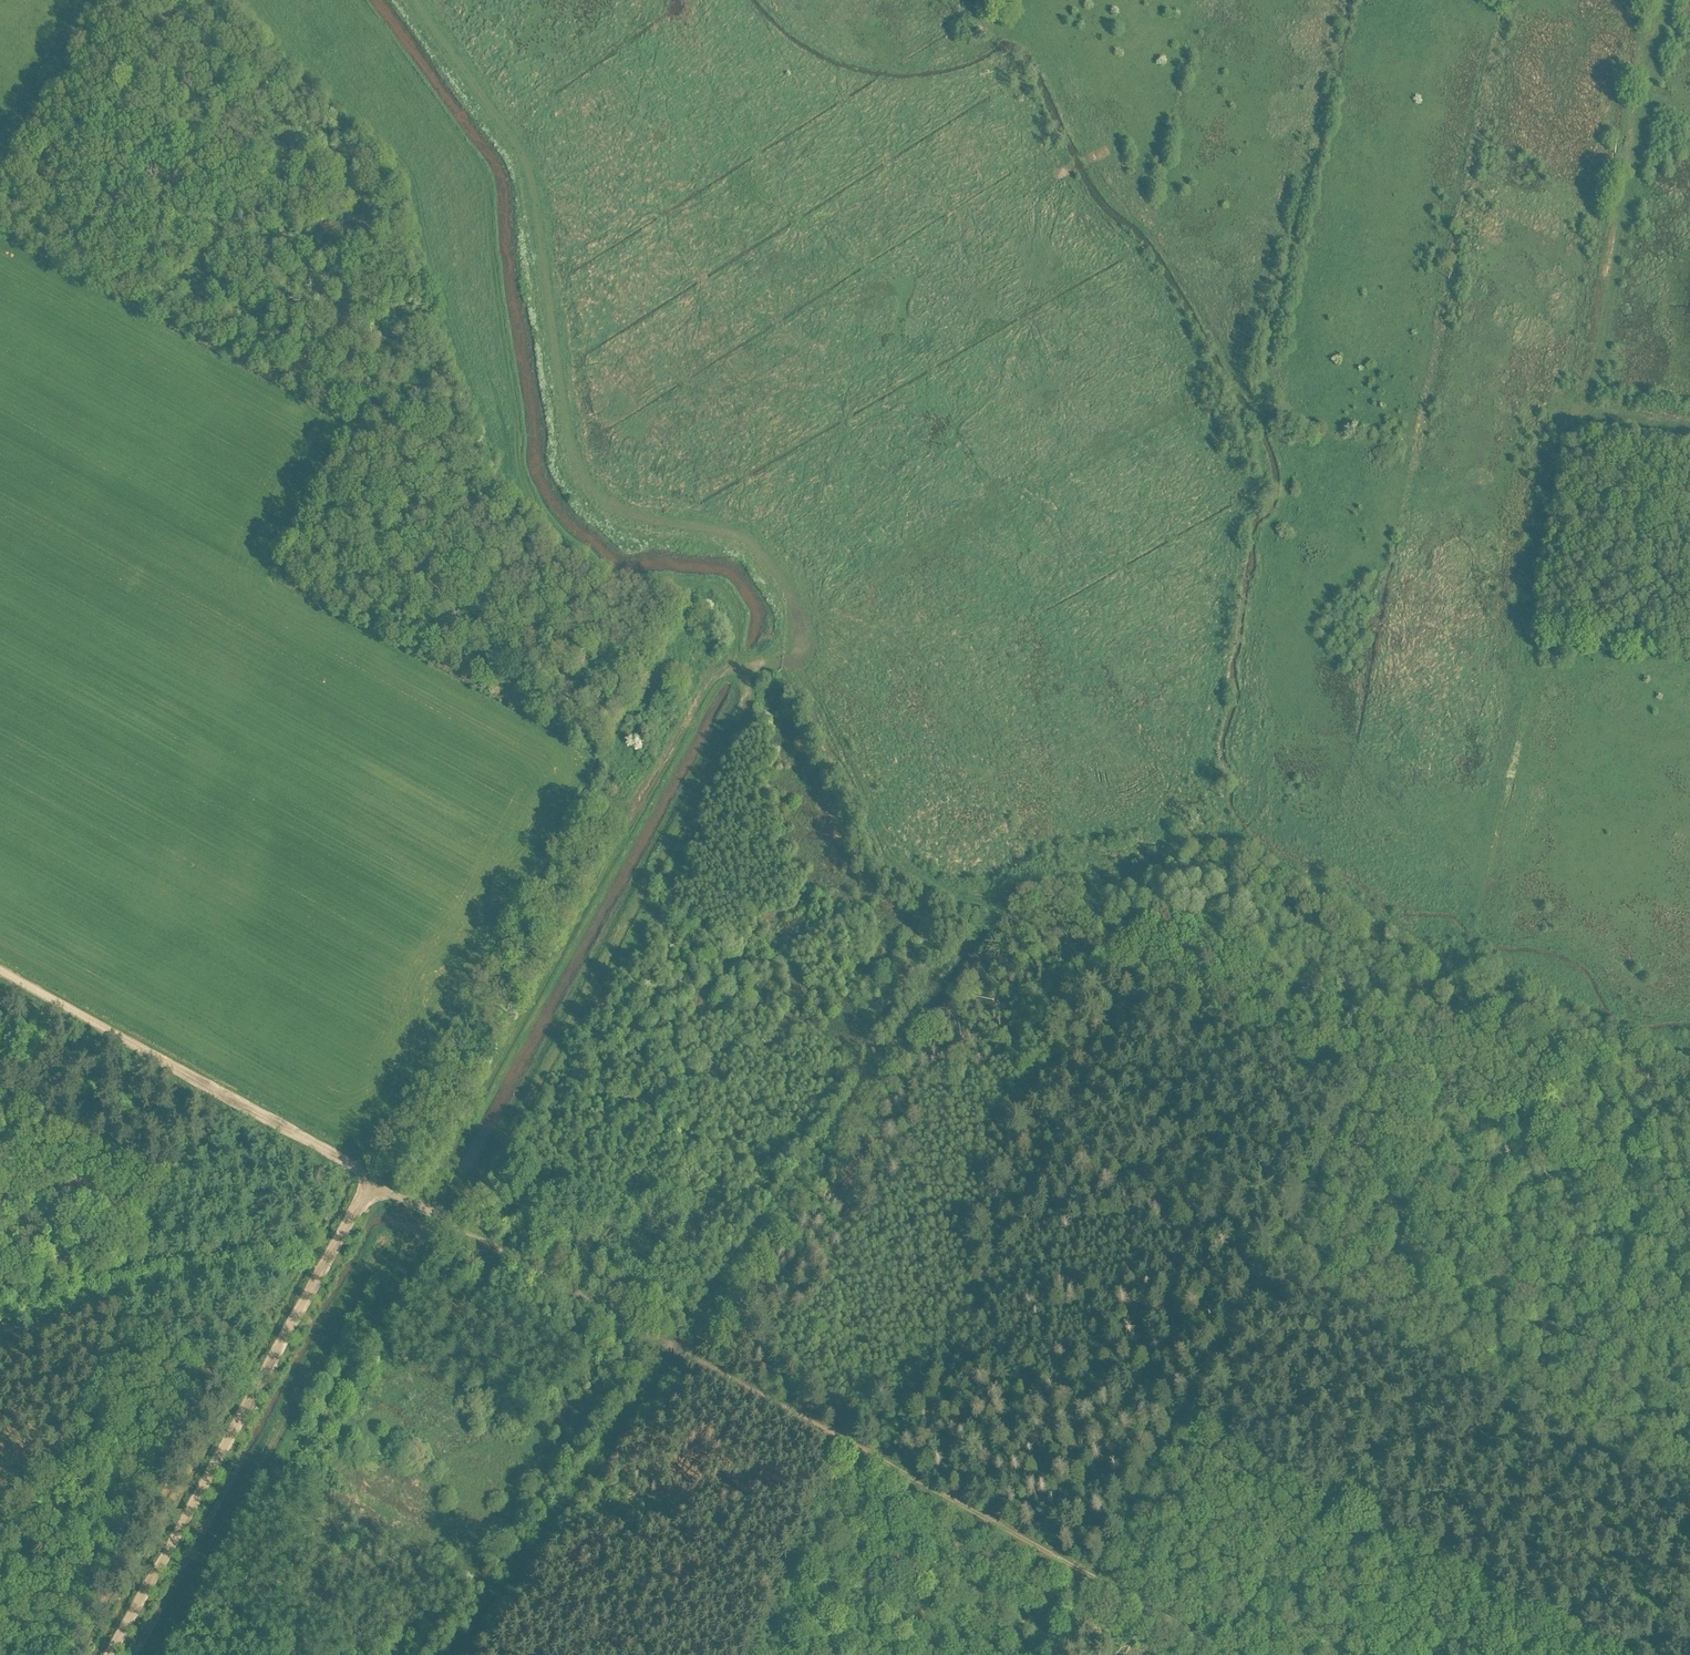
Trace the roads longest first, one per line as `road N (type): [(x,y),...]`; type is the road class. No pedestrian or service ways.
road 1 (track): [(440,1218),(509,1133),(748,703),(748,674),(739,666),(711,674),(421,1207)]
road 2 (track): [(372,1180),(1226,1654)]
road 3 (track): [(748,674),(786,644),(790,604),(777,576),(735,537),(626,515),(581,479),(531,177),(516,141),(412,0)]
road 4 (track): [(358,0),(483,177),(530,497),(626,582),(705,582),(729,594),(741,622),(736,666)]
road 5 (track): [(378,1183),(607,758),(570,712),(507,508)]
road 6 (track): [(476,1238),(456,1265),(397,1241),(378,1247),(153,1654)]
road 7 (track): [(110,1654),(330,1253)]
road 8 (track): [(0,974),(372,1180)]
road 9 (track): [(0,1311),(330,1253)]

